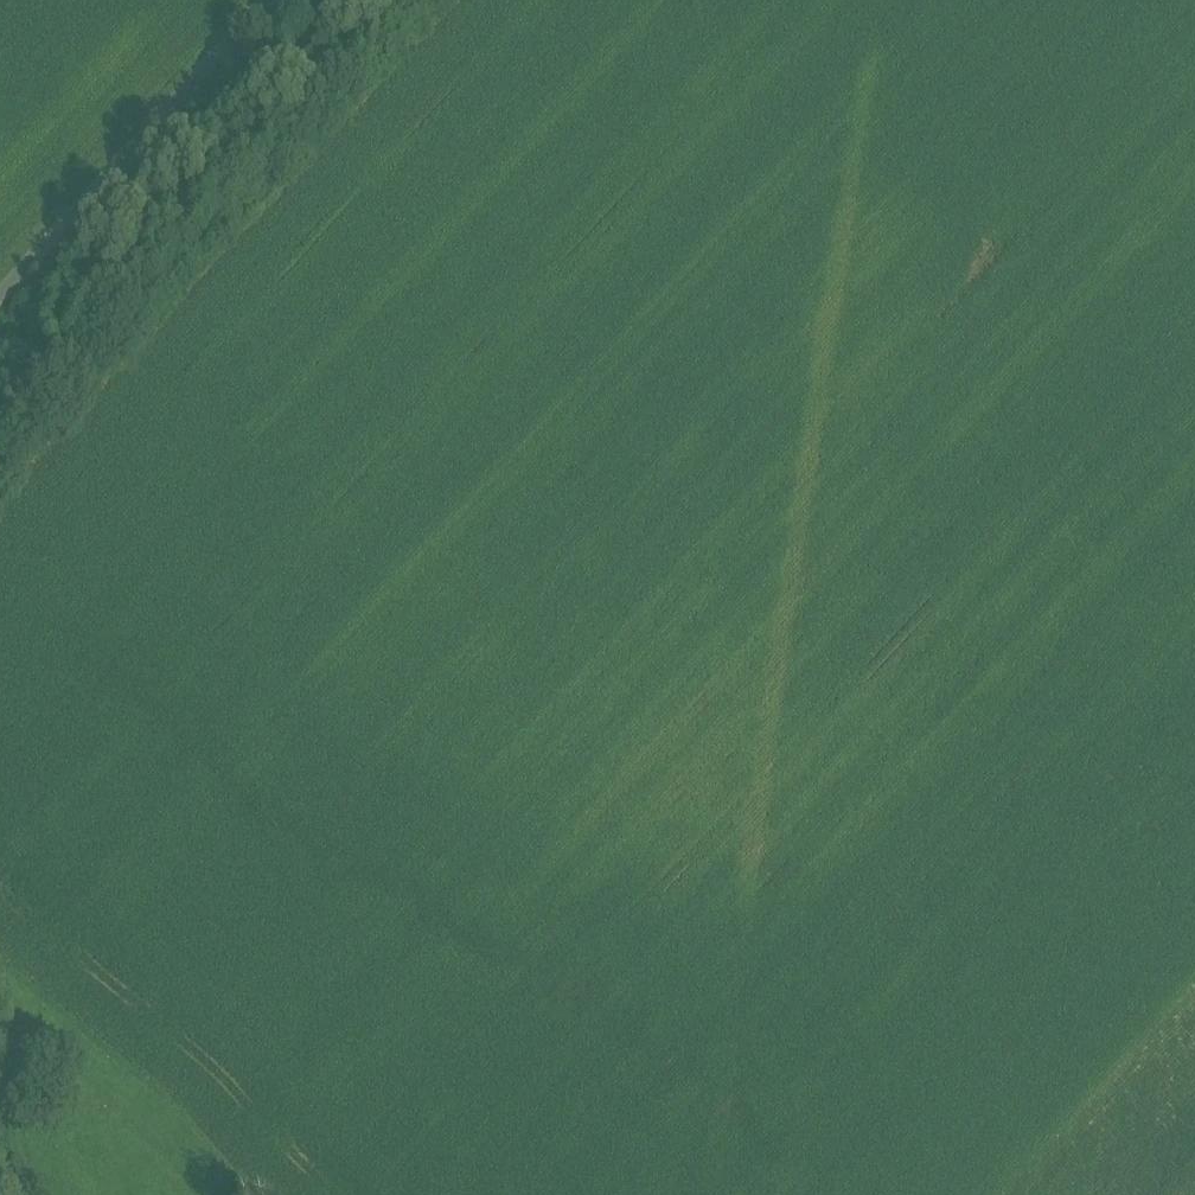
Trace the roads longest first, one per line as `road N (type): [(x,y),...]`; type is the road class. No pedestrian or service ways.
road 1 (residential): [(0,286),(257,0)]

